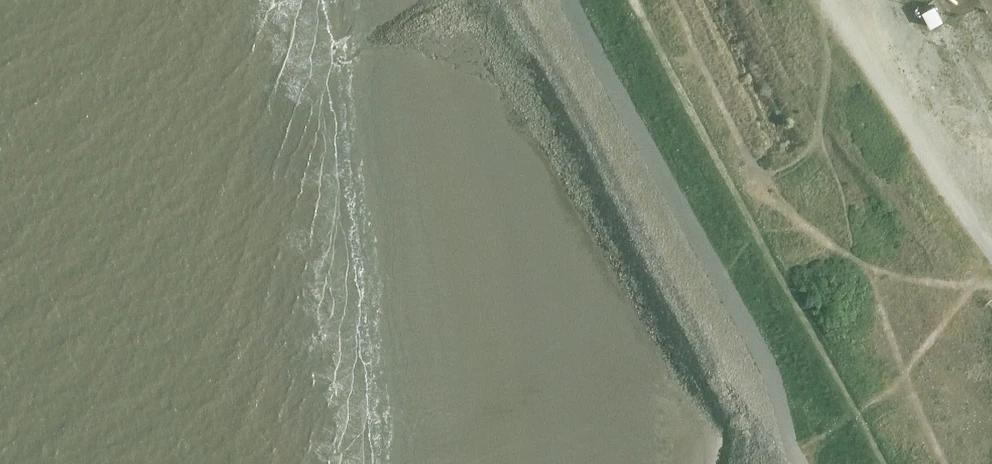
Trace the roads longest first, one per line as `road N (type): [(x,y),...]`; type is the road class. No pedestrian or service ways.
road 1 (track): [(831,0),(991,247)]

